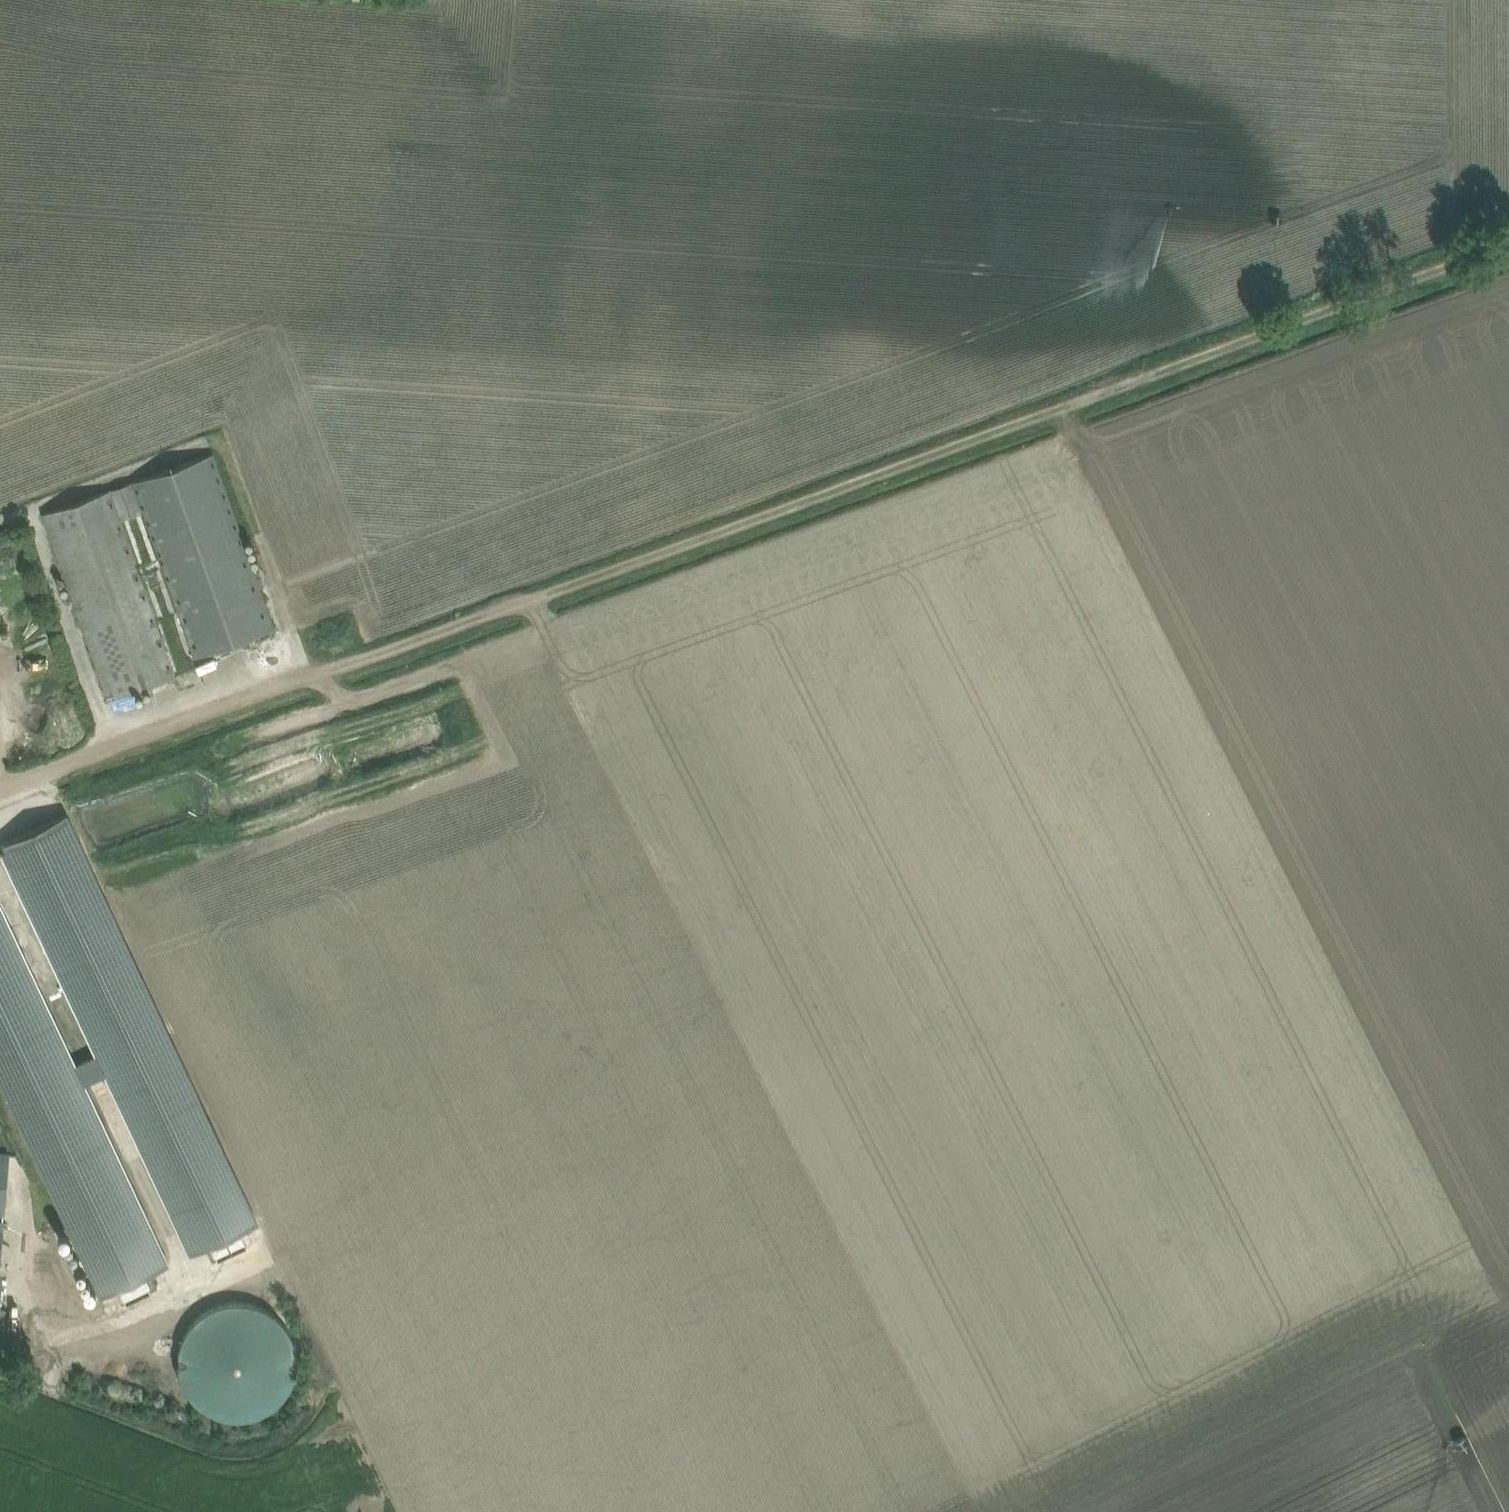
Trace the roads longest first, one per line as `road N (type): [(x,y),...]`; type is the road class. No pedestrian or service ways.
road 1 (track): [(1508,250),(0,794)]

